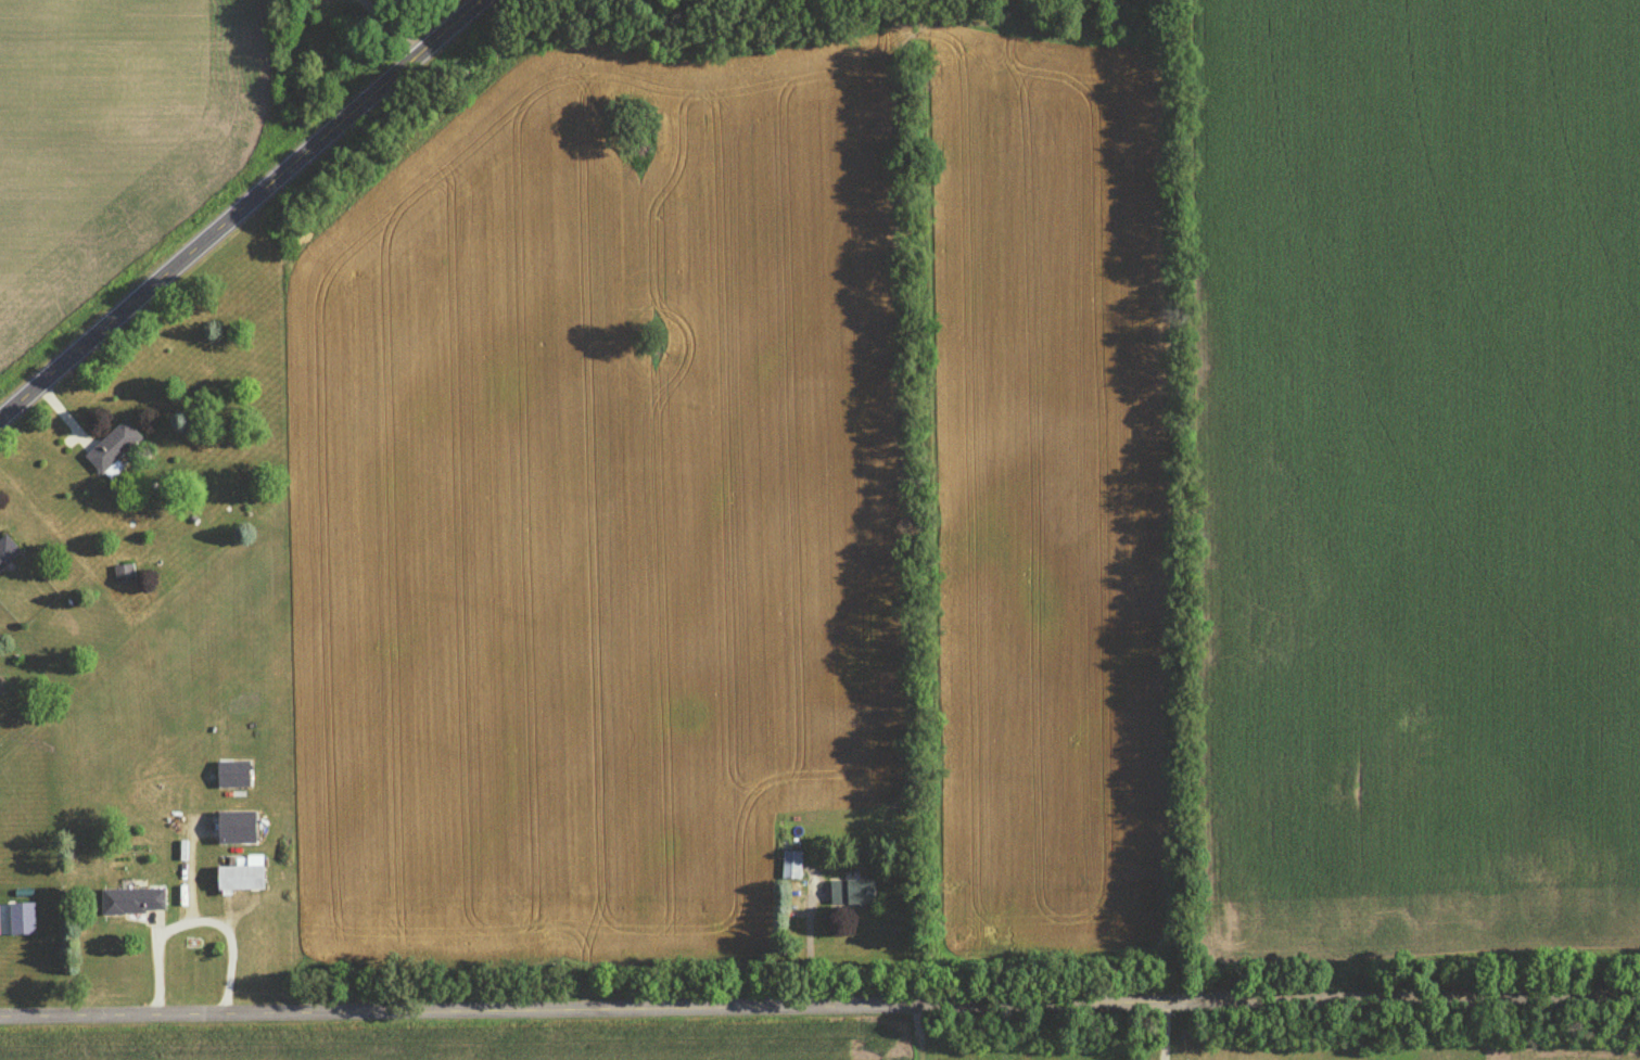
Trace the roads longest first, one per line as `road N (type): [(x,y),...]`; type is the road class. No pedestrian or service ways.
road 1 (residential): [(1639,994),(0,1011)]
road 2 (tertiary): [(0,413),(478,0)]

